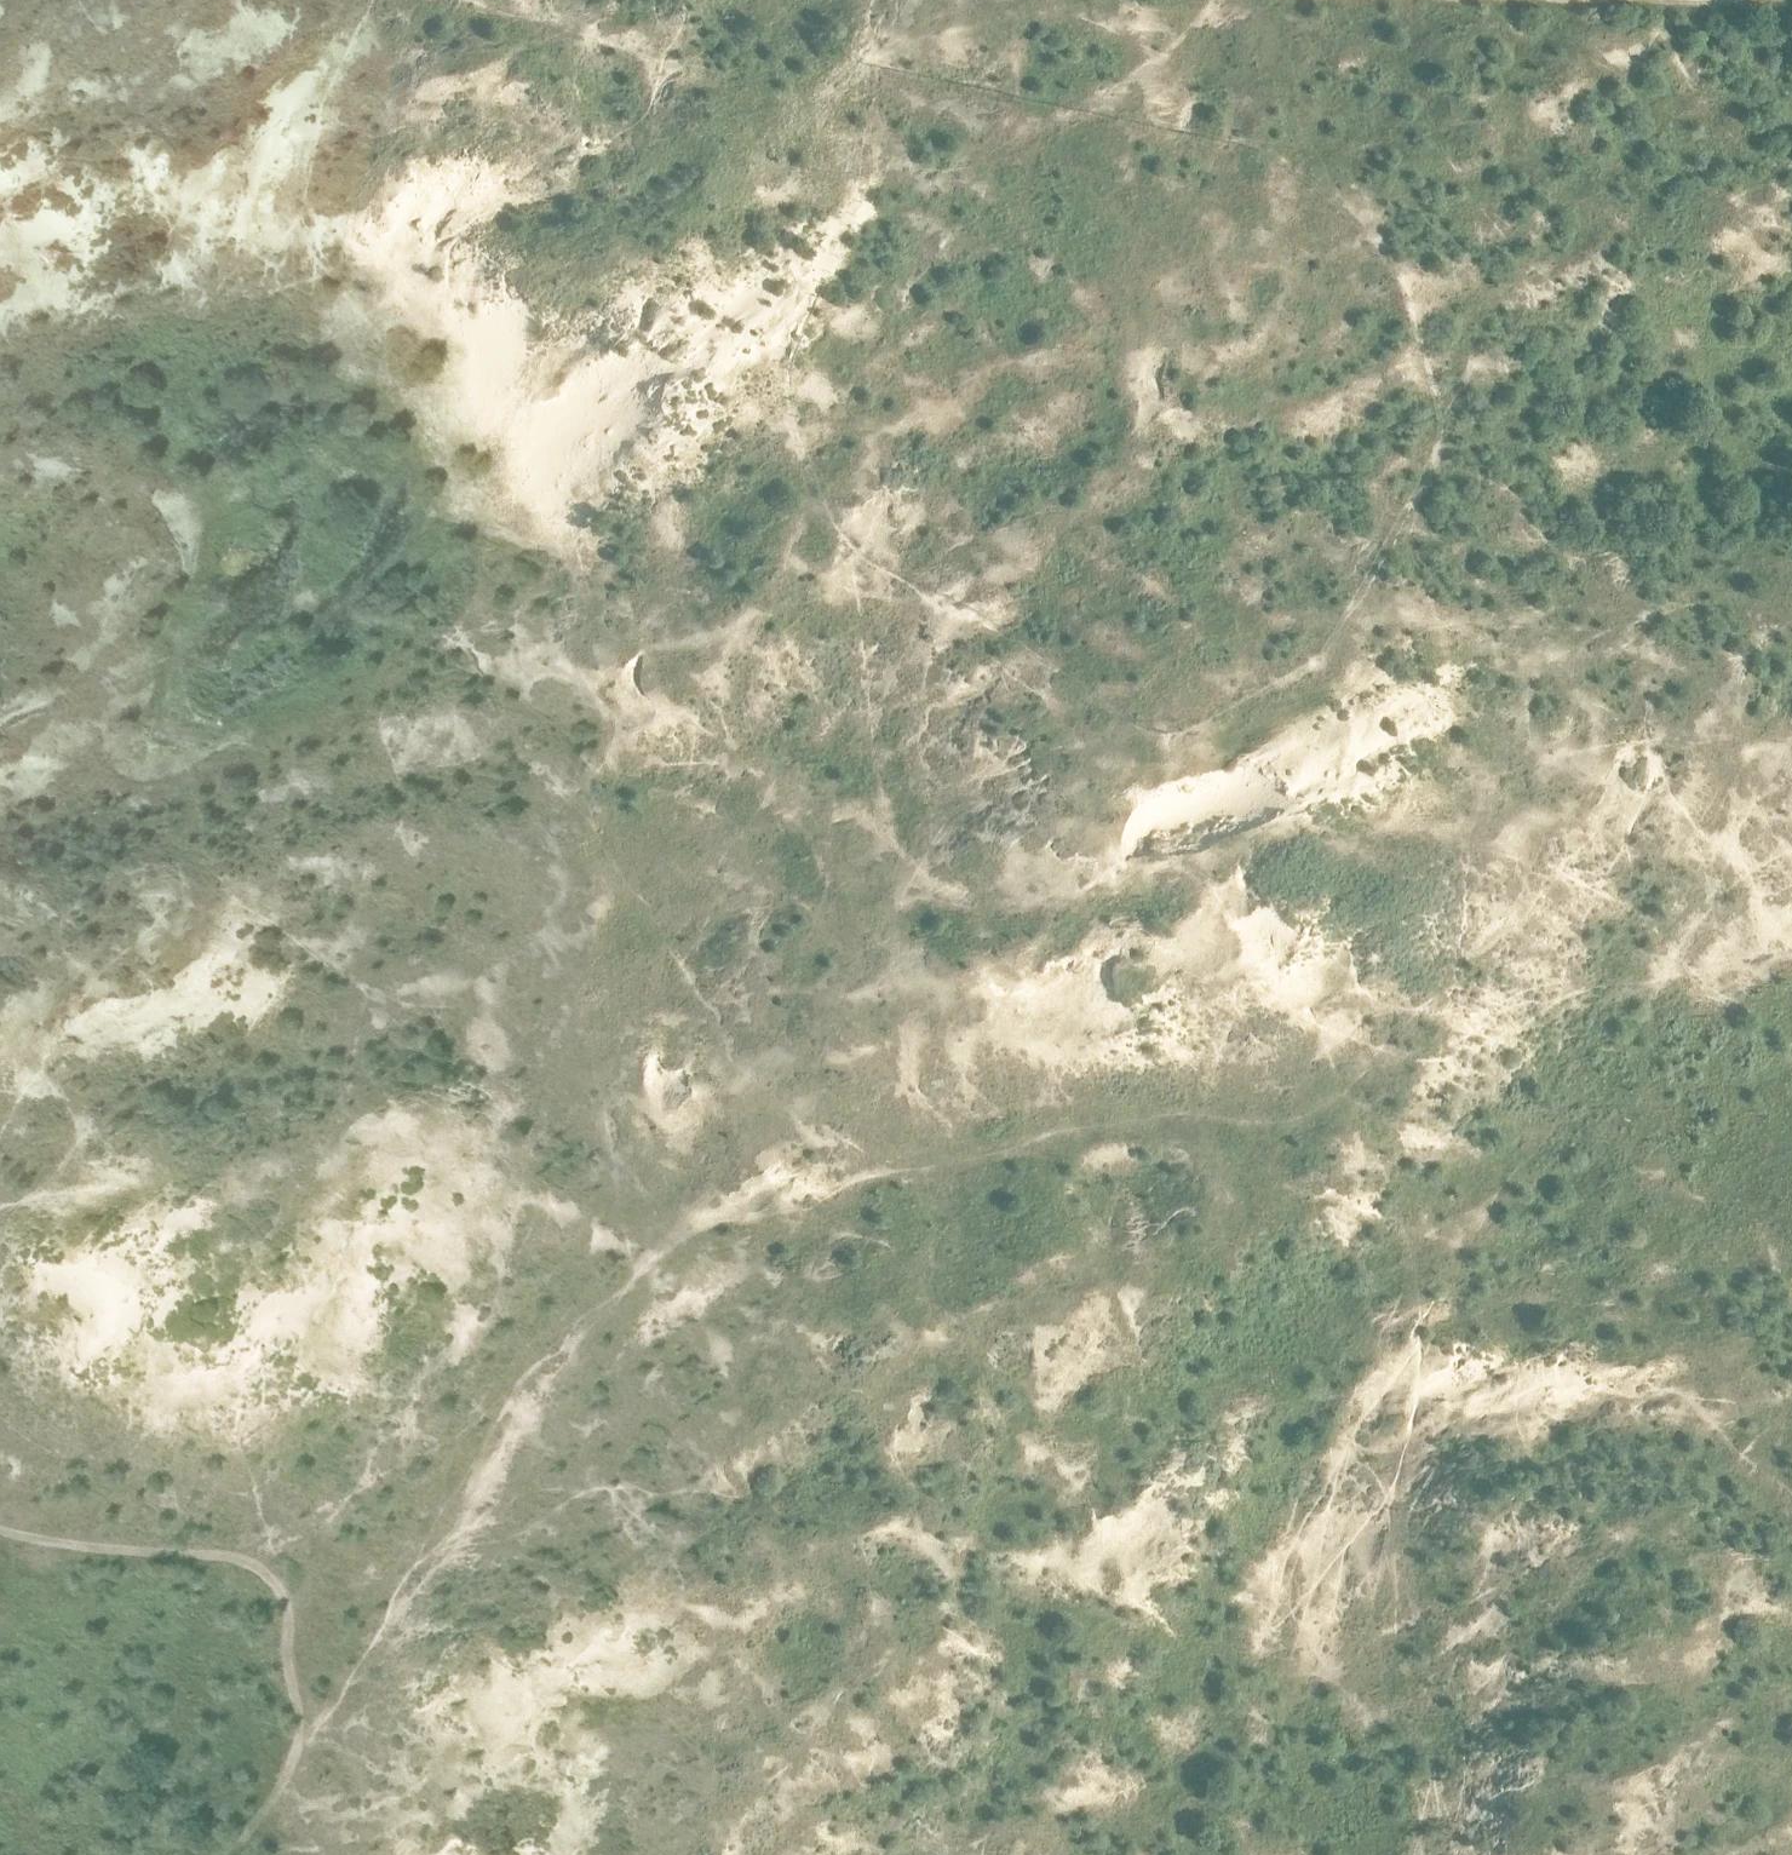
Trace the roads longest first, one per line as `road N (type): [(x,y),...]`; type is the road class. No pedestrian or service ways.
road 1 (track): [(220,1854),(277,1792),(298,1737),(281,1590),(255,1563),(232,1557),(93,1546),(0,1529)]

